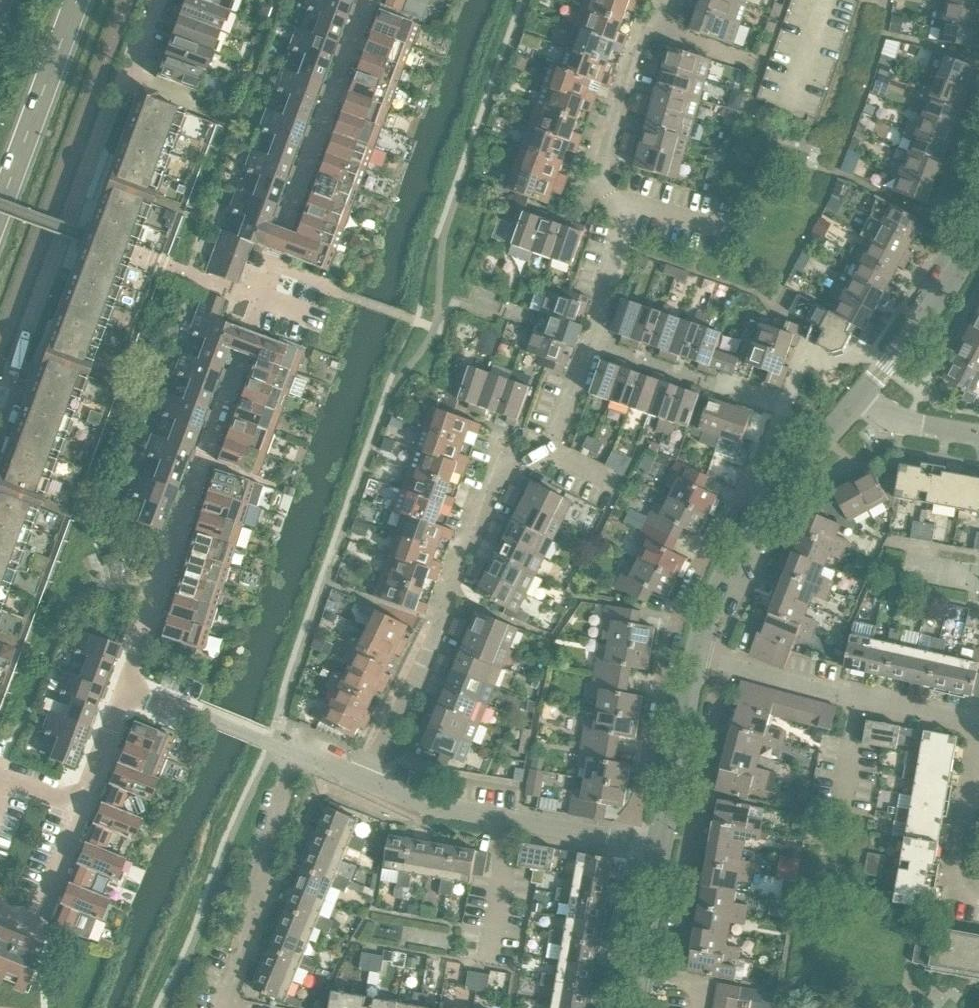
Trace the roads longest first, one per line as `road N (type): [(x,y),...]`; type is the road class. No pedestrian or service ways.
road 1 (residential): [(122,686),(371,0)]
road 2 (residential): [(0,430),(22,348),(154,0)]
road 3 (residential): [(366,779),(505,468),(551,460)]
road 4 (residential): [(631,840),(679,619),(711,542),(750,486)]
road 5 (residential): [(978,723),(695,654)]
road 6 (residential): [(551,460),(645,201)]
road 7 (residential): [(221,1007),(268,916),(272,850),(306,756)]
road 8 (residential): [(645,201),(590,180),(656,0)]
road 9 (secondary): [(0,220),(82,0)]
road 10 (tertiary): [(661,846),(695,654)]
road 11 (tertiary): [(867,389),(936,305),(978,231)]
road 12 (residential): [(978,894),(949,888),(978,735)]
road 13 (tertiary): [(695,654),(719,586),(771,504)]
road 14 (residential): [(0,903),(6,914),(34,921),(78,805)]
road 15 (tertiary): [(771,504),(867,389)]
road 16 (residential): [(487,965),(506,819)]
road 17 (residential): [(366,779),(433,806),(506,819)]
road 18 (tertiary): [(637,976),(661,846)]
road 19 (residential): [(78,805),(122,686)]
road 20 (residential): [(506,819),(631,840)]
road 21 (residential): [(978,433),(906,417),(867,389)]

